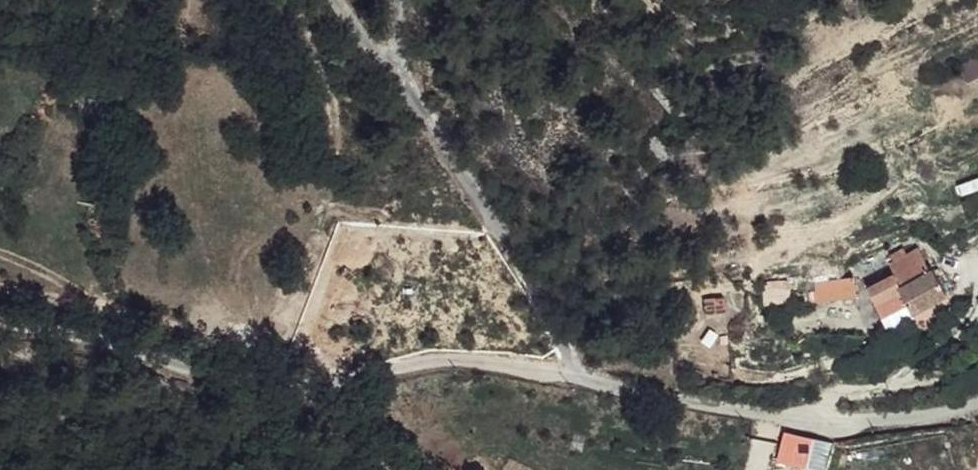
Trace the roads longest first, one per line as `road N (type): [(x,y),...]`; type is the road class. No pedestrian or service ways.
road 1 (residential): [(596,380),(471,356),(329,386),(262,380),(108,339),(0,326)]
road 2 (residential): [(977,401),(837,416),(596,380)]
road 3 (residential): [(596,380),(401,82)]

